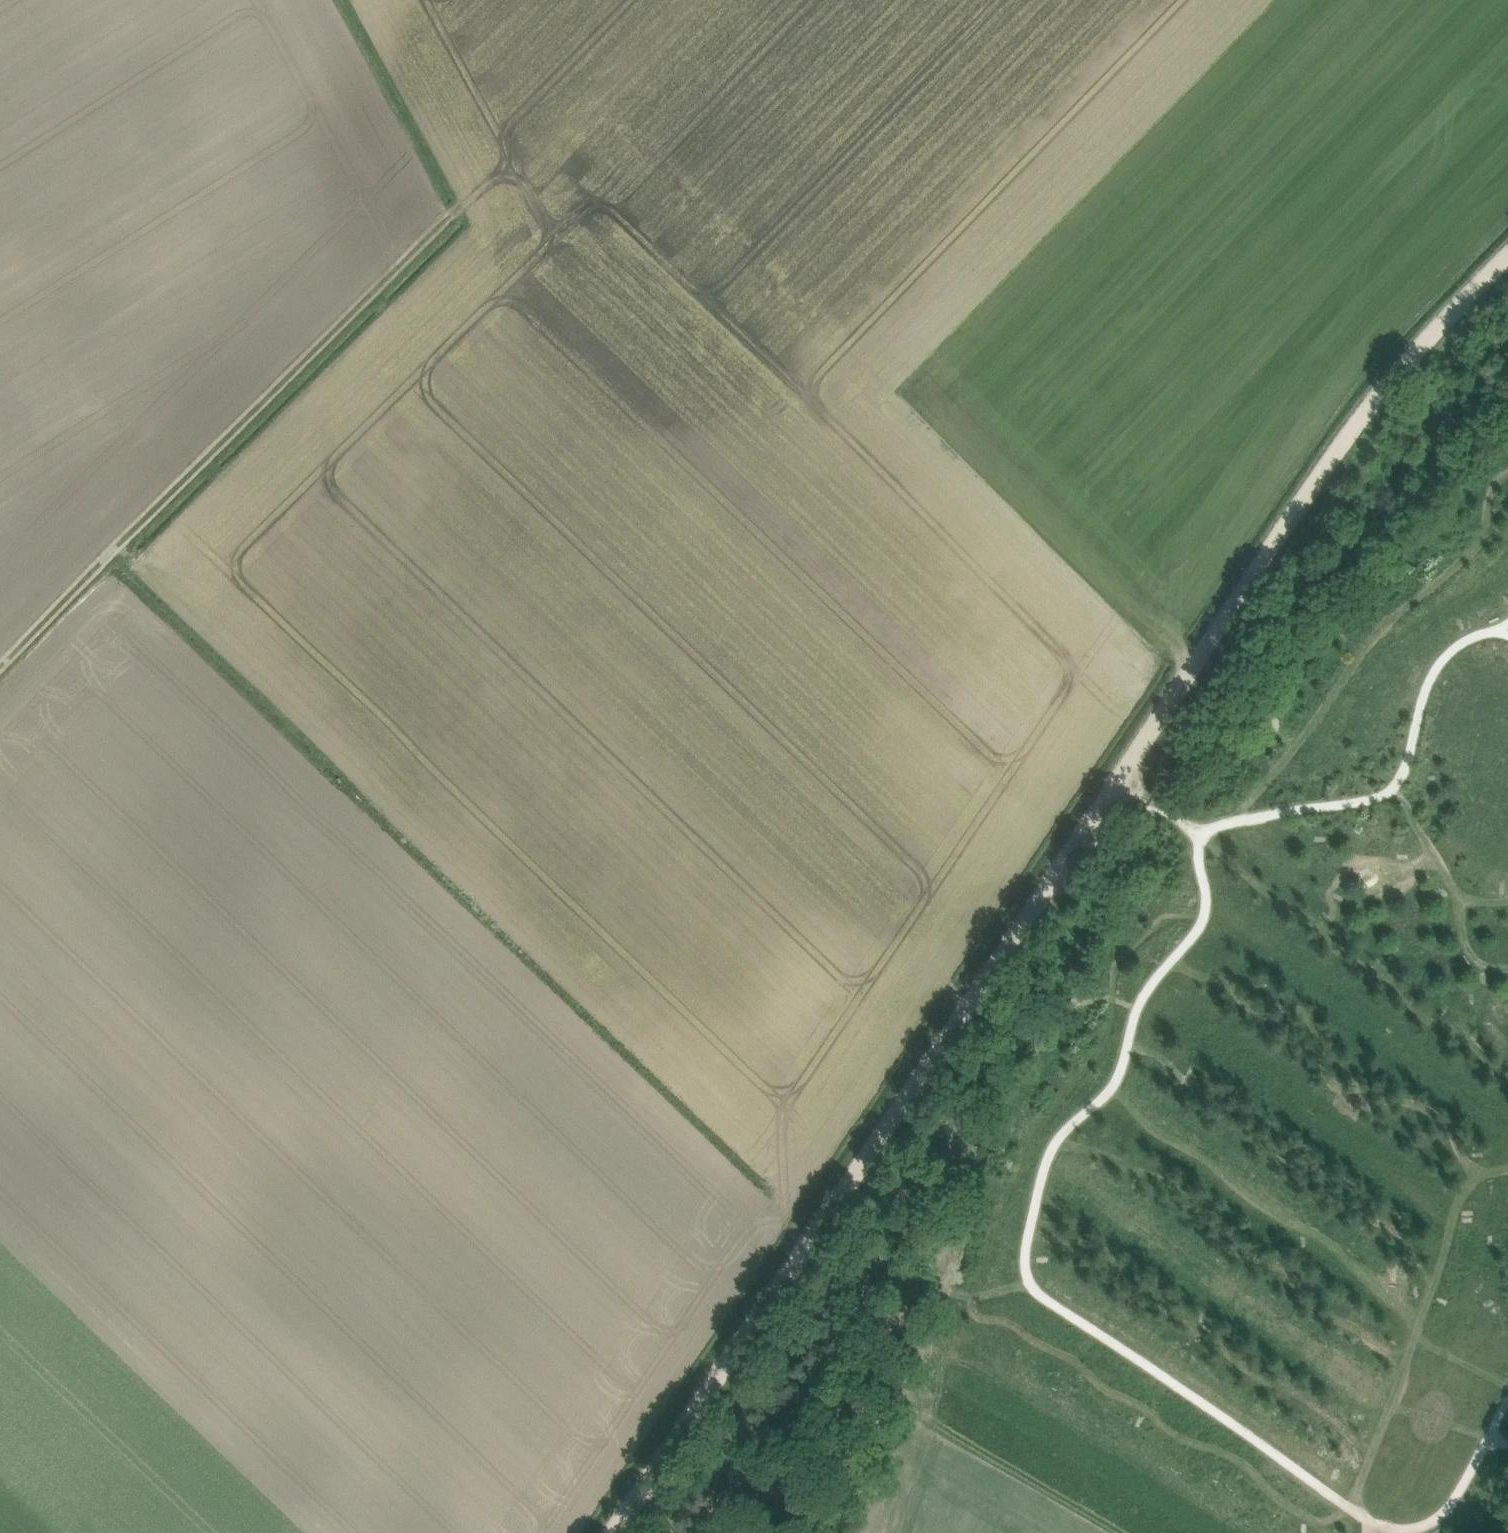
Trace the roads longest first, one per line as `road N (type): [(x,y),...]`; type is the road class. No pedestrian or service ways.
road 1 (track): [(615,1532),(1121,777)]
road 2 (track): [(1121,777),(1352,432),(1507,257)]

